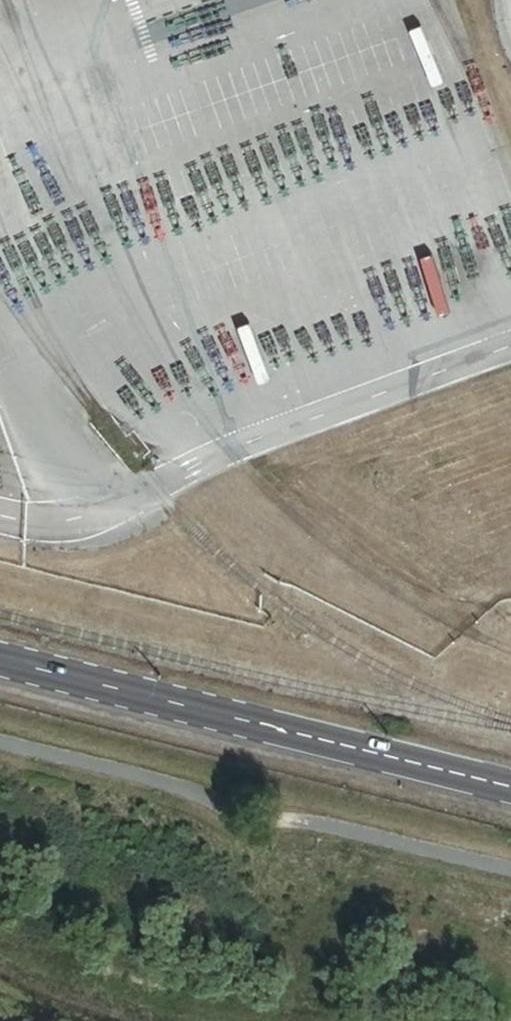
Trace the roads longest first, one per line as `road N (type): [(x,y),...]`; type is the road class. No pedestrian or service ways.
road 1 (tertiary): [(0,659),(510,784)]

